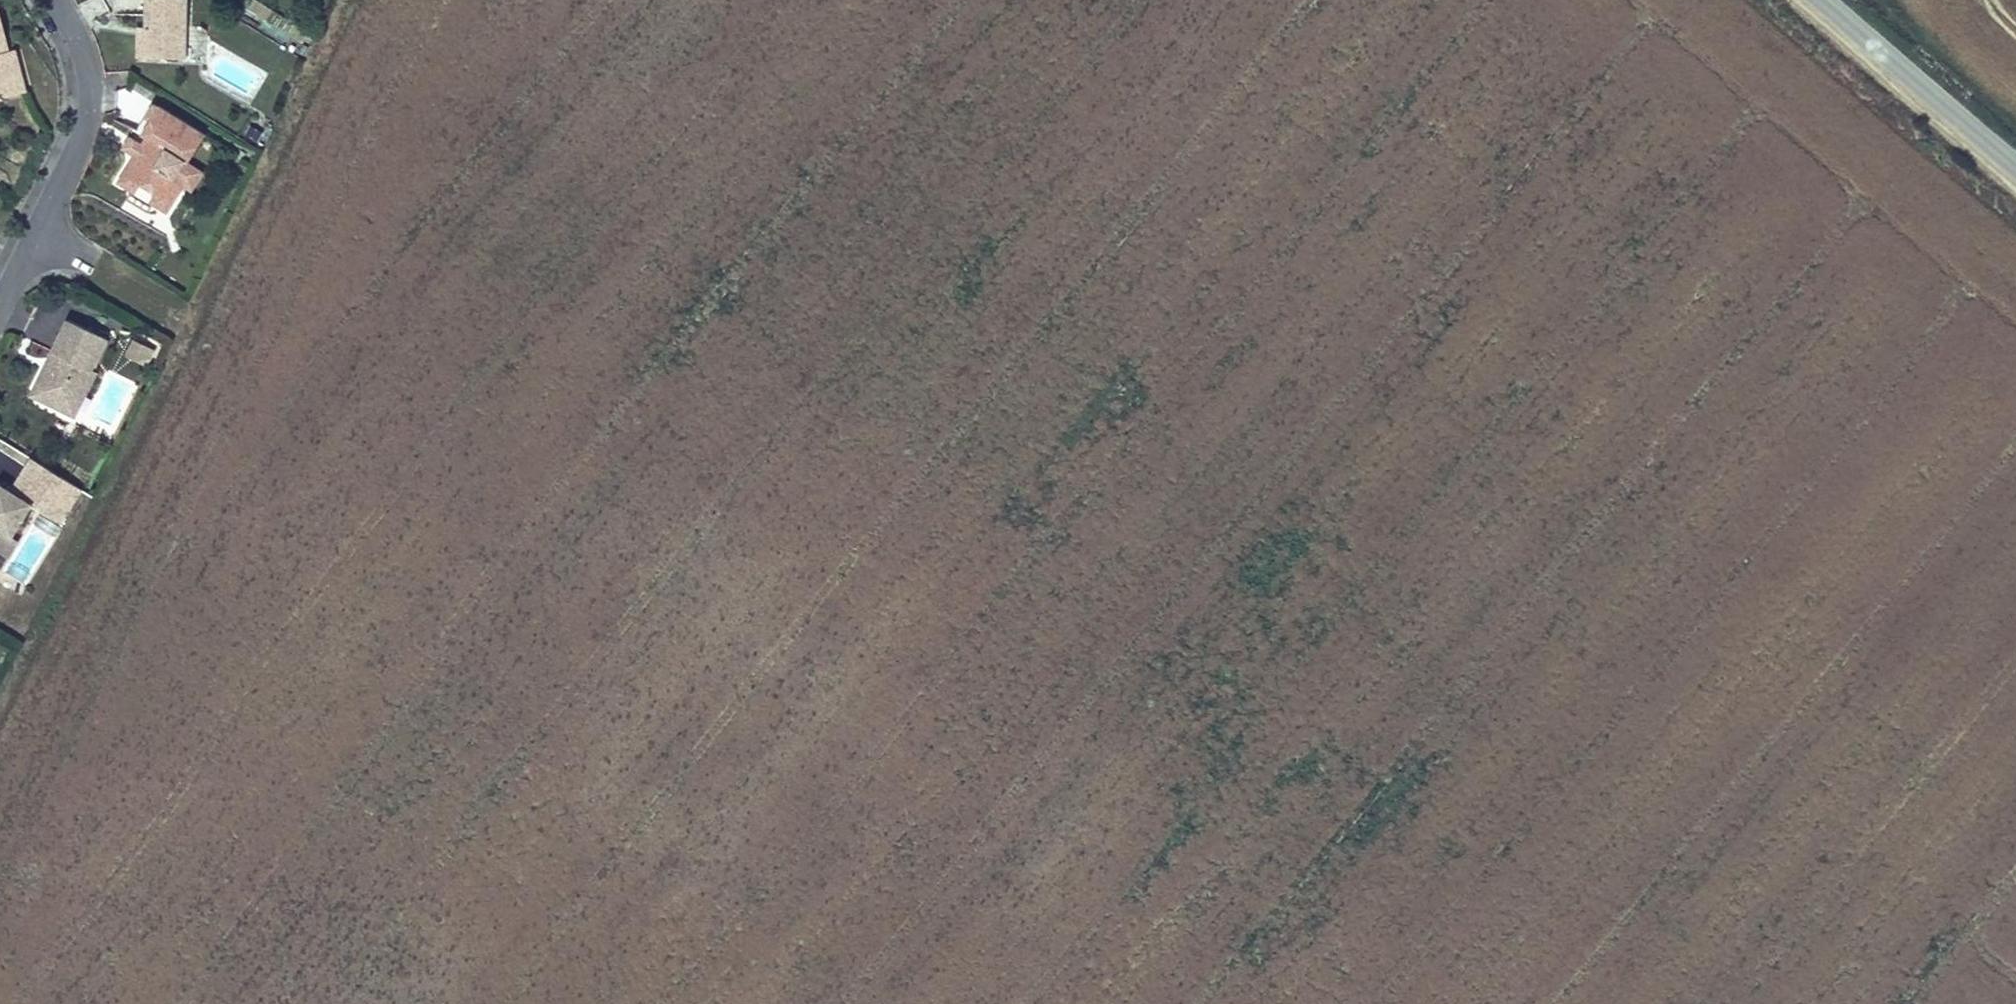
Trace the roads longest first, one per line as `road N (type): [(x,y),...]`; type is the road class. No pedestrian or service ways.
road 1 (residential): [(60,0),(80,38),(79,115),(36,230),(0,299)]
road 2 (unclassified): [(1818,0),(2015,162)]

